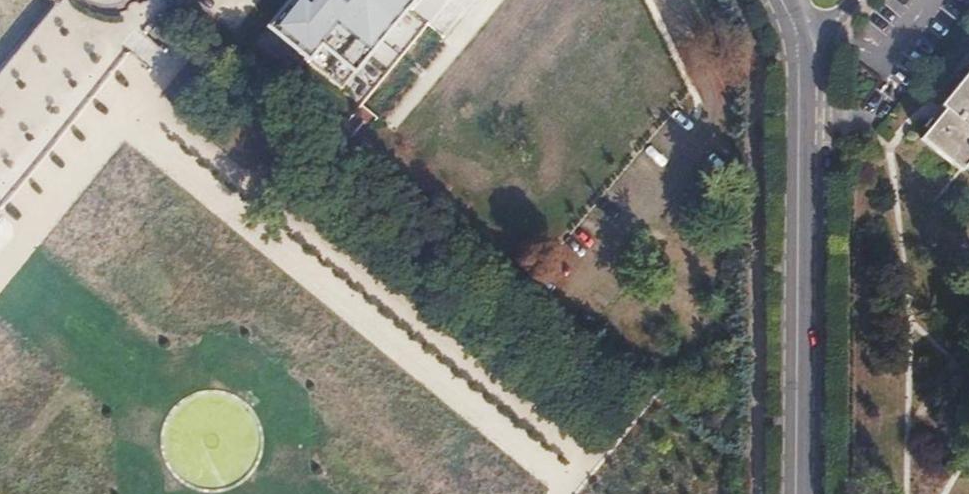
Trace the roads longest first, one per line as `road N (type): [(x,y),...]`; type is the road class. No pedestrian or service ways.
road 1 (residential): [(797,493),(798,27)]

